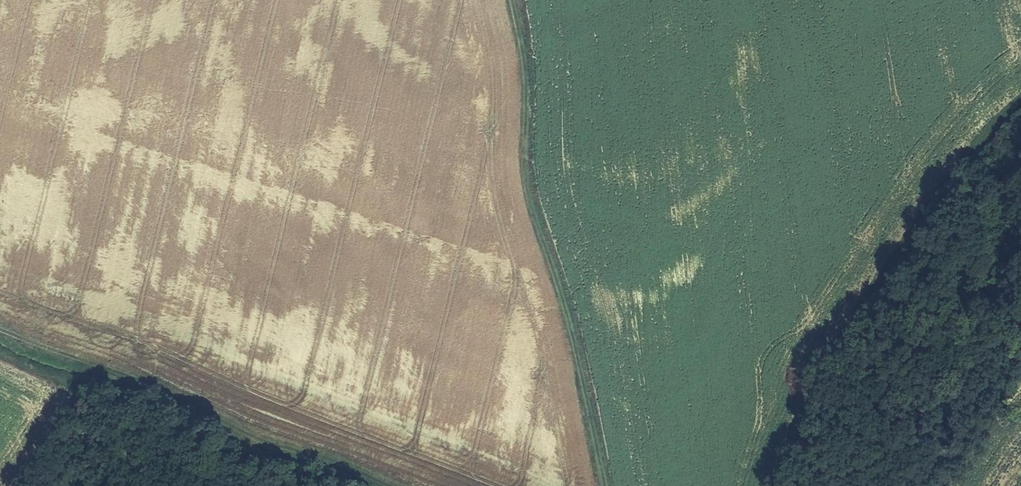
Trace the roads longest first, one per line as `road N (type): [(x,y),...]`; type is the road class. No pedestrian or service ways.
road 1 (track): [(604,485),(582,373),(526,182),(528,71),(517,0)]

